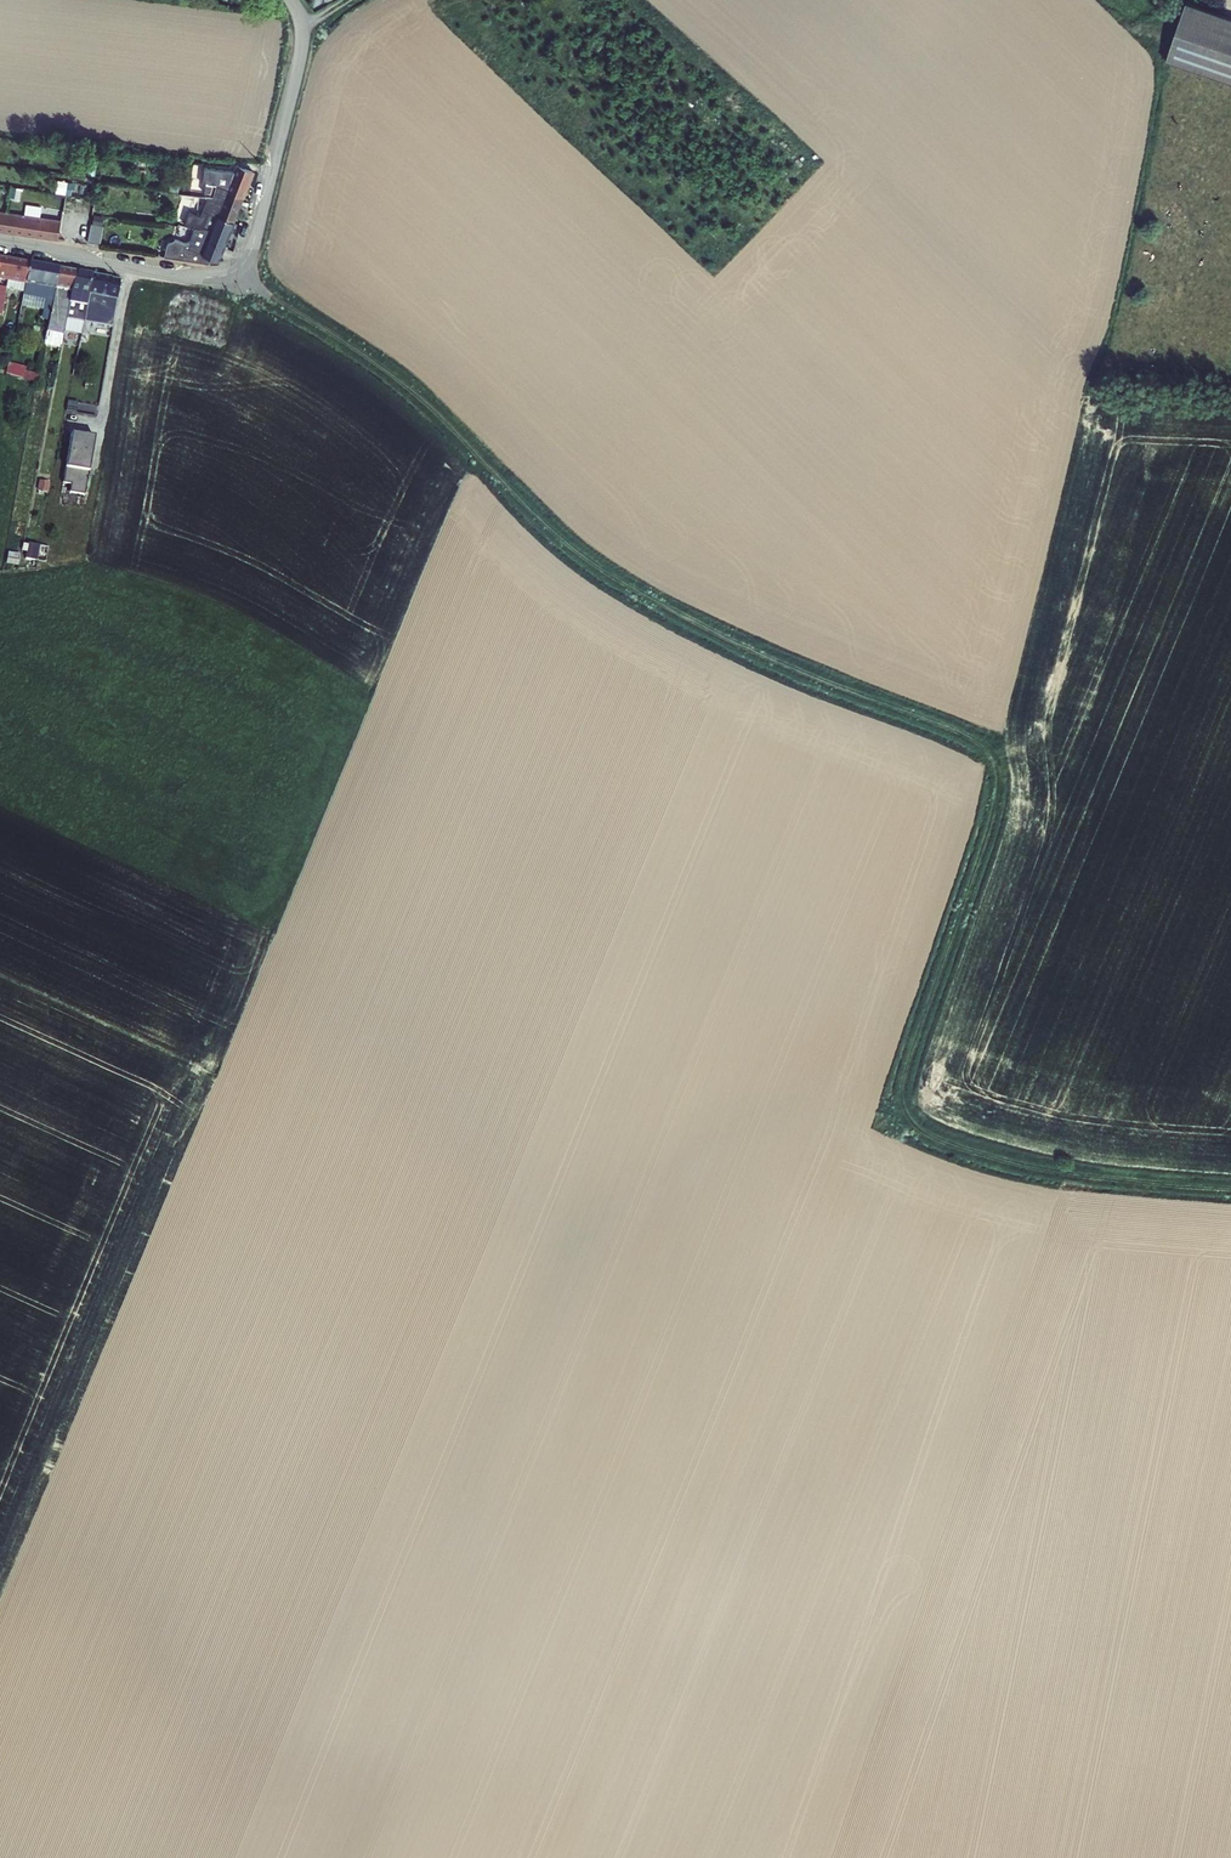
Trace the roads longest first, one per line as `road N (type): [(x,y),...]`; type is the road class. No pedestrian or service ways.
road 1 (track): [(229,276),(382,374),(577,566),(721,645),(983,748),(995,776),(990,823),(887,1124),(982,1162),(1098,1185),(1230,1195)]
road 2 (unclassified): [(288,0),(303,36),(299,61),(254,244),(229,276)]
road 3 (residential): [(229,276),(0,244)]

